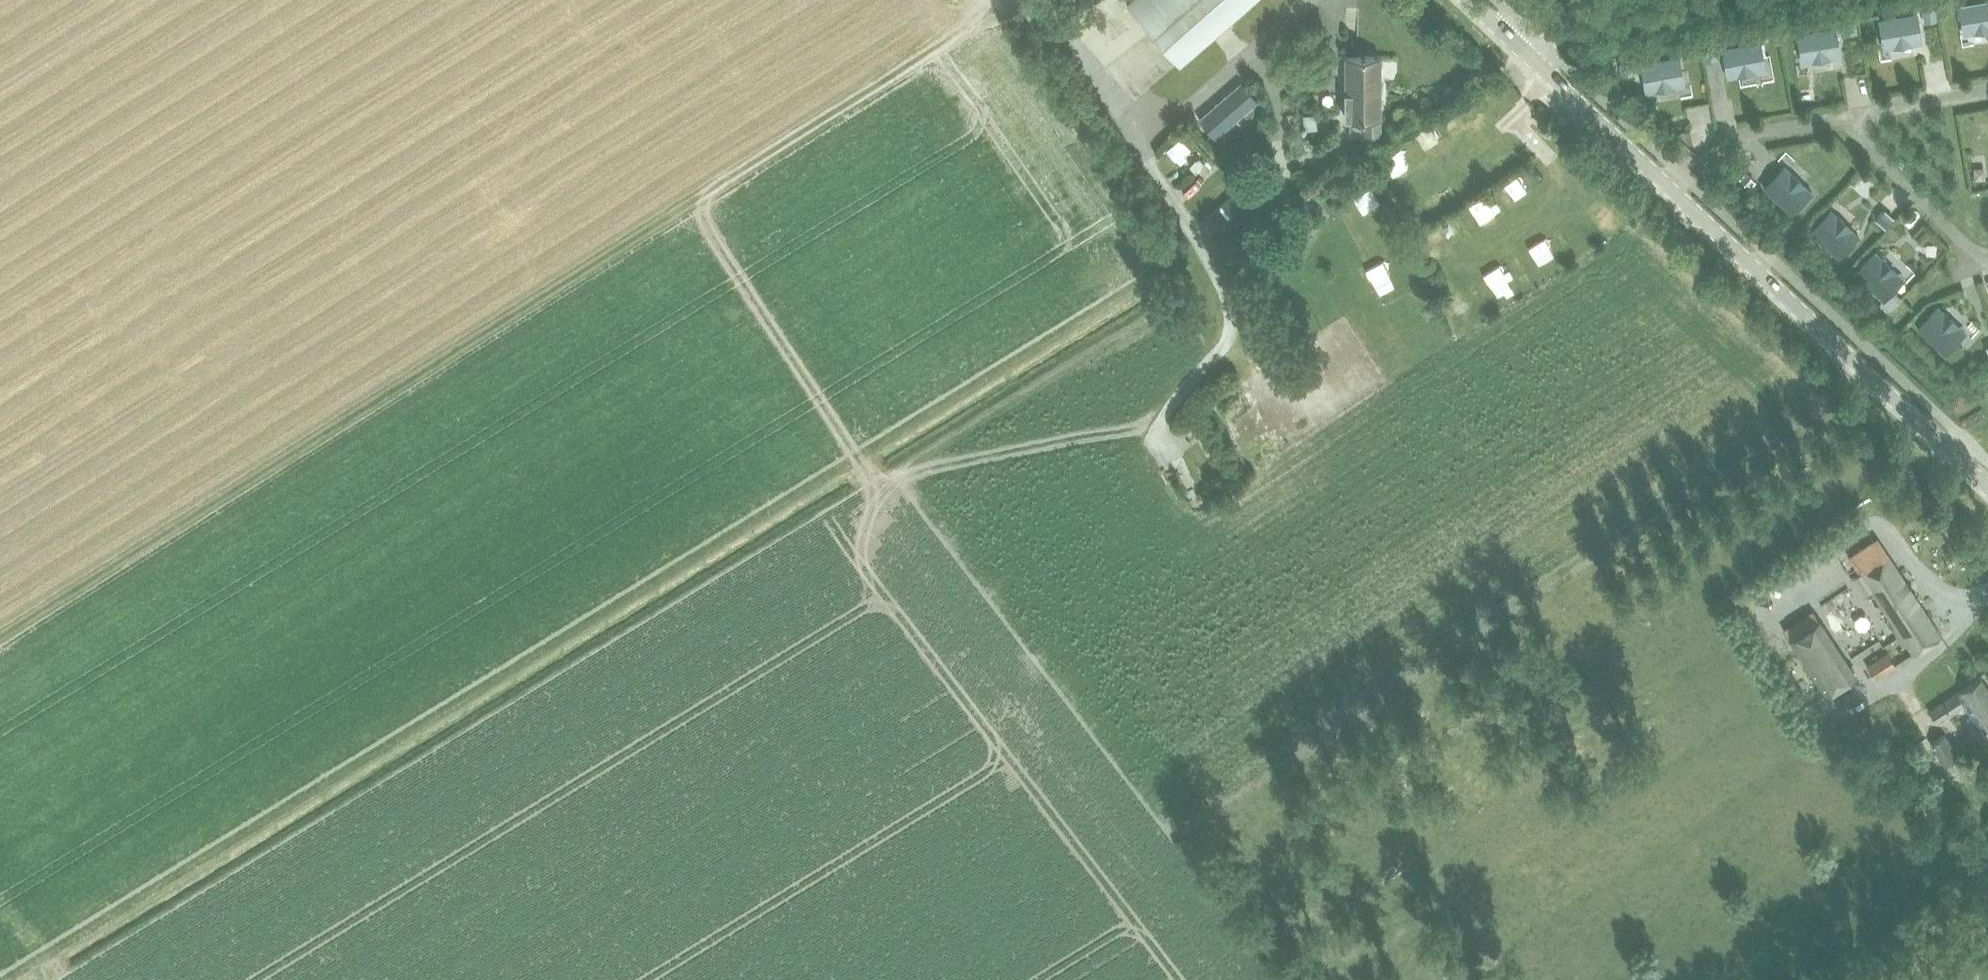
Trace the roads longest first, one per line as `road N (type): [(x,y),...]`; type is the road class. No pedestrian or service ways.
road 1 (tertiary): [(1987,488),(1521,48)]
road 2 (unclassified): [(1666,0),(1565,19),(1534,36)]

